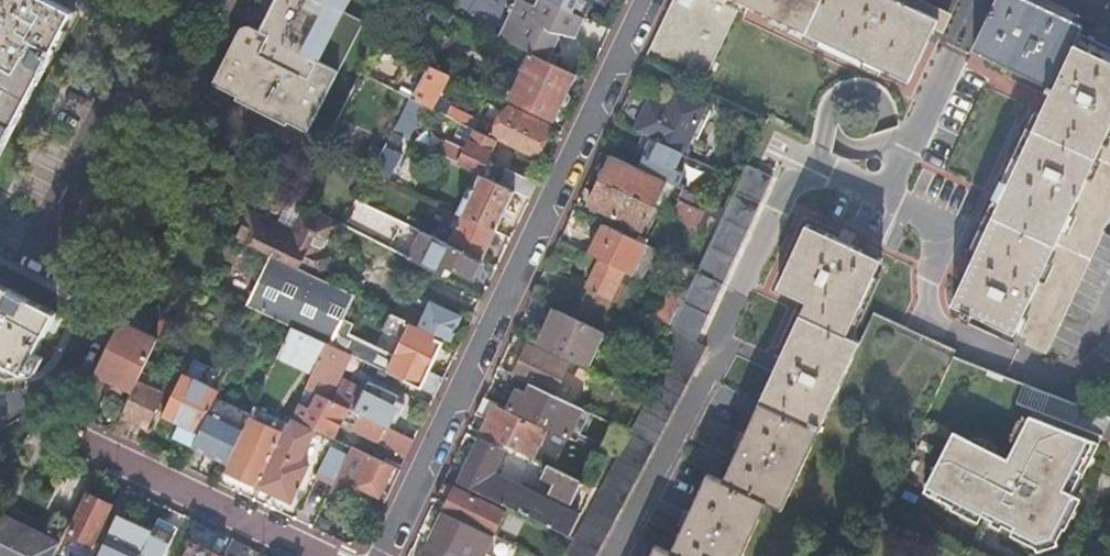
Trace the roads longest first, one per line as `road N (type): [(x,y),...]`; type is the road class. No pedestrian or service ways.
road 1 (residential): [(385,555),(648,0)]
road 2 (residential): [(168,0),(33,255),(104,297),(67,379),(38,411),(0,404)]
road 3 (residential): [(91,445),(323,555)]
road 4 (residential): [(896,198),(976,0)]

